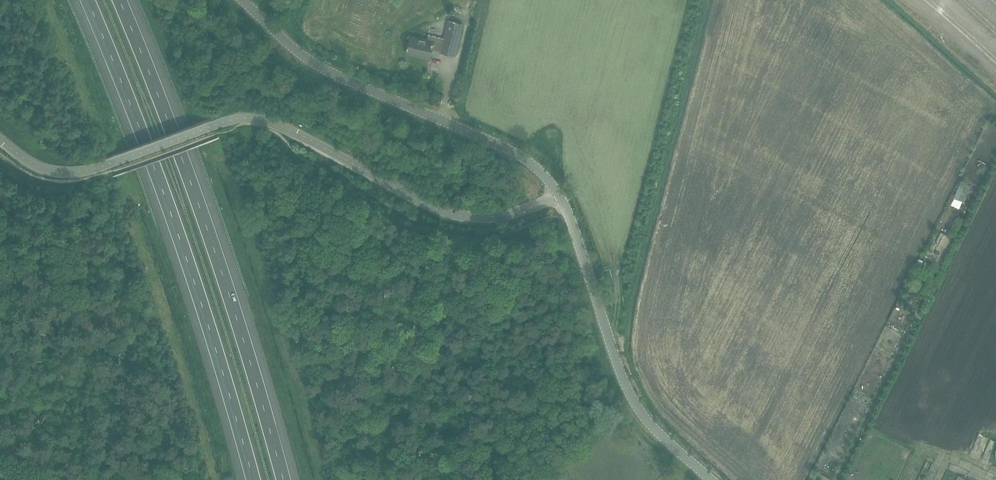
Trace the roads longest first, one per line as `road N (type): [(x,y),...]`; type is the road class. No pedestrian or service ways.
road 1 (tertiary): [(556,197),(465,219),(251,119),(68,174),(47,172),(0,142)]
road 2 (motorway): [(87,0),(164,193),(253,479)]
road 3 (motorway): [(283,479),(193,189),(120,0)]
road 4 (unclassified): [(235,0),(337,75),(523,158),(556,197)]
road 5 (tertiary): [(711,479),(632,399),(556,197)]

